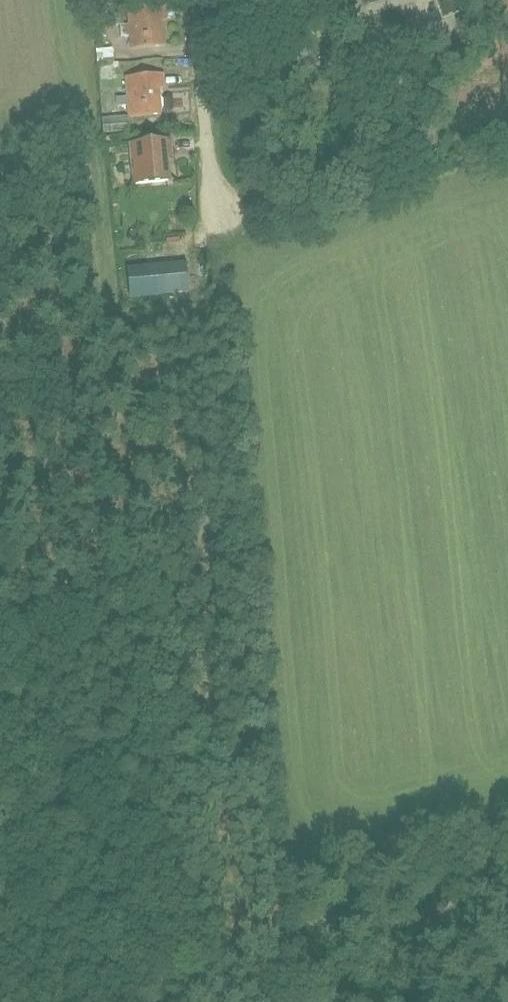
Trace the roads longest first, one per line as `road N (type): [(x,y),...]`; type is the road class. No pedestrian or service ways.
road 1 (residential): [(212,200),(205,0)]

